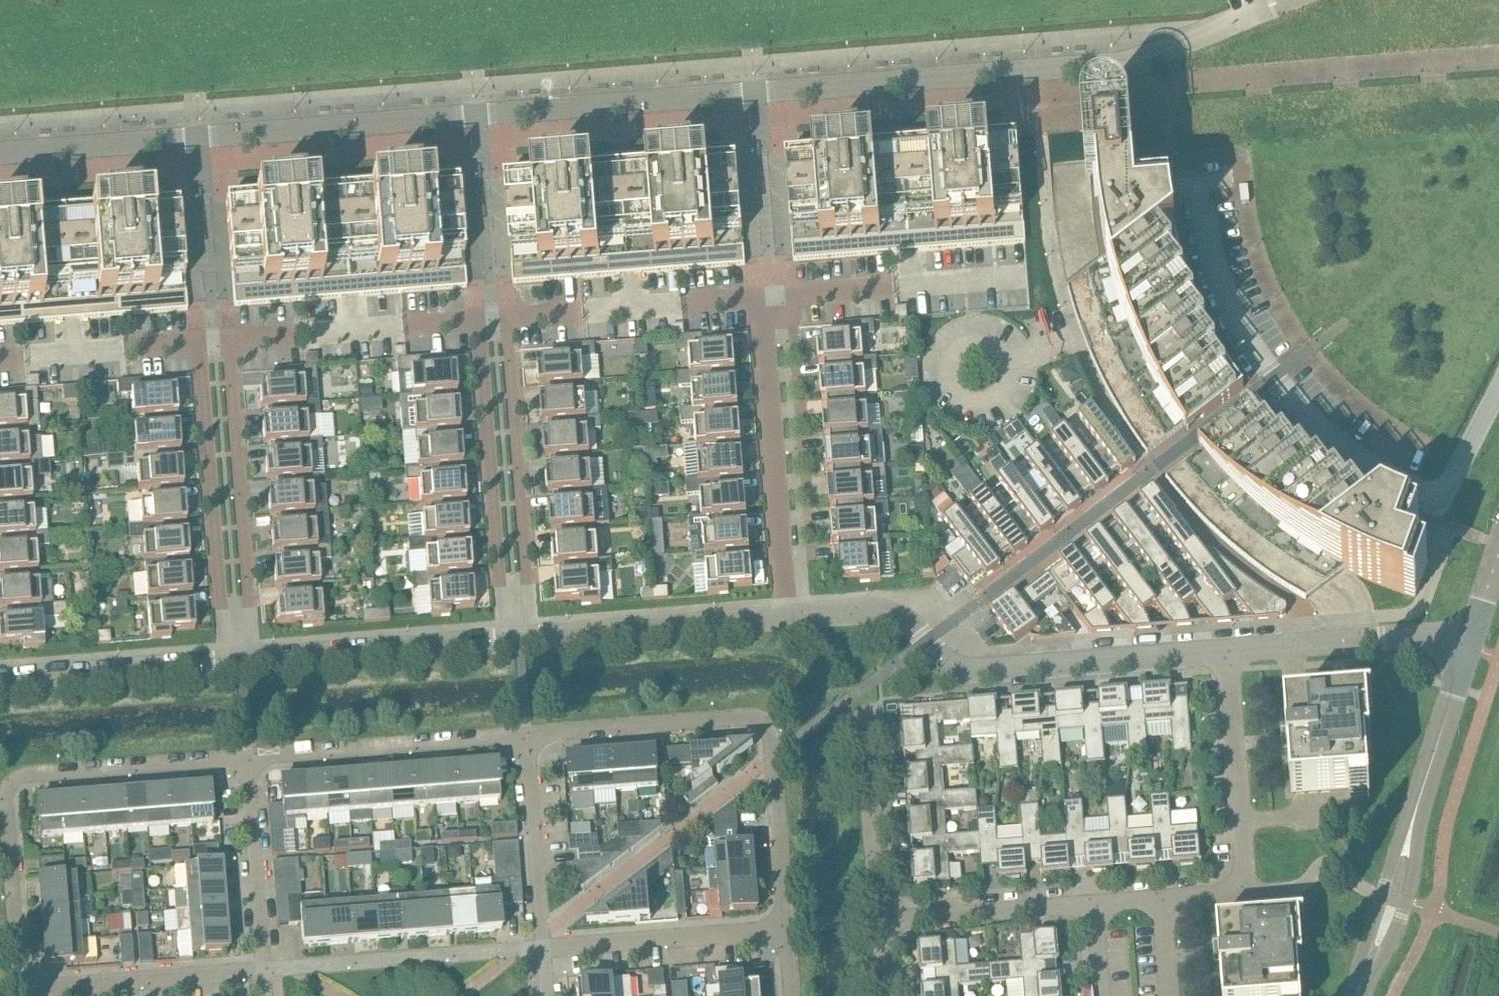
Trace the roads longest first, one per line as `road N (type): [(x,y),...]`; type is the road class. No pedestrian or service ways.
road 1 (unclassified): [(1285,0),(1143,60),(0,150)]
road 2 (residential): [(1498,391),(1438,502),(1377,471),(1321,428),(1274,378),(1233,310),(1211,250),(1191,157),(1239,155)]
road 3 (unclassified): [(789,616),(893,613),(964,670),(1224,650)]
road 4 (residential): [(22,990),(8,786),(25,774),(247,759)]
road 5 (residential): [(527,736),(759,721),(771,733),(787,928)]
road 6 (residential): [(256,661),(229,341)]
road 7 (residential): [(222,663),(198,343)]
road 8 (residential): [(789,616),(762,299)]
road 9 (residential): [(536,636),(509,319)]
road 10 (residential): [(498,639),(478,322)]
road 11 (residential): [(247,759),(527,736)]
road 12 (unclassified): [(536,636),(789,616)]
road 13 (unclassified): [(1224,650),(1431,635),(1469,647)]
road 14 (residential): [(544,947),(787,928)]
road 15 (unclassified): [(256,661),(498,639)]
road 16 (residential): [(263,970),(22,990)]
road 17 (residential): [(1240,887),(1246,864),(1224,650)]
road 18 (unclassified): [(0,681),(222,663)]
road 19 (residential): [(883,920),(1095,905)]
road 20 (residential): [(544,947),(527,736)]
road 21 (residential): [(263,970),(247,759)]
road 22 (residential): [(883,920),(869,713)]
road 23 (unclassified): [(1357,995),(1407,902),(1416,804)]
road 24 (unclassified): [(1416,804),(1357,995)]
road 25 (unclassified): [(1416,804),(1469,647)]
road 26 (residential): [(1354,881),(1334,859),(1302,888),(1240,887)]

